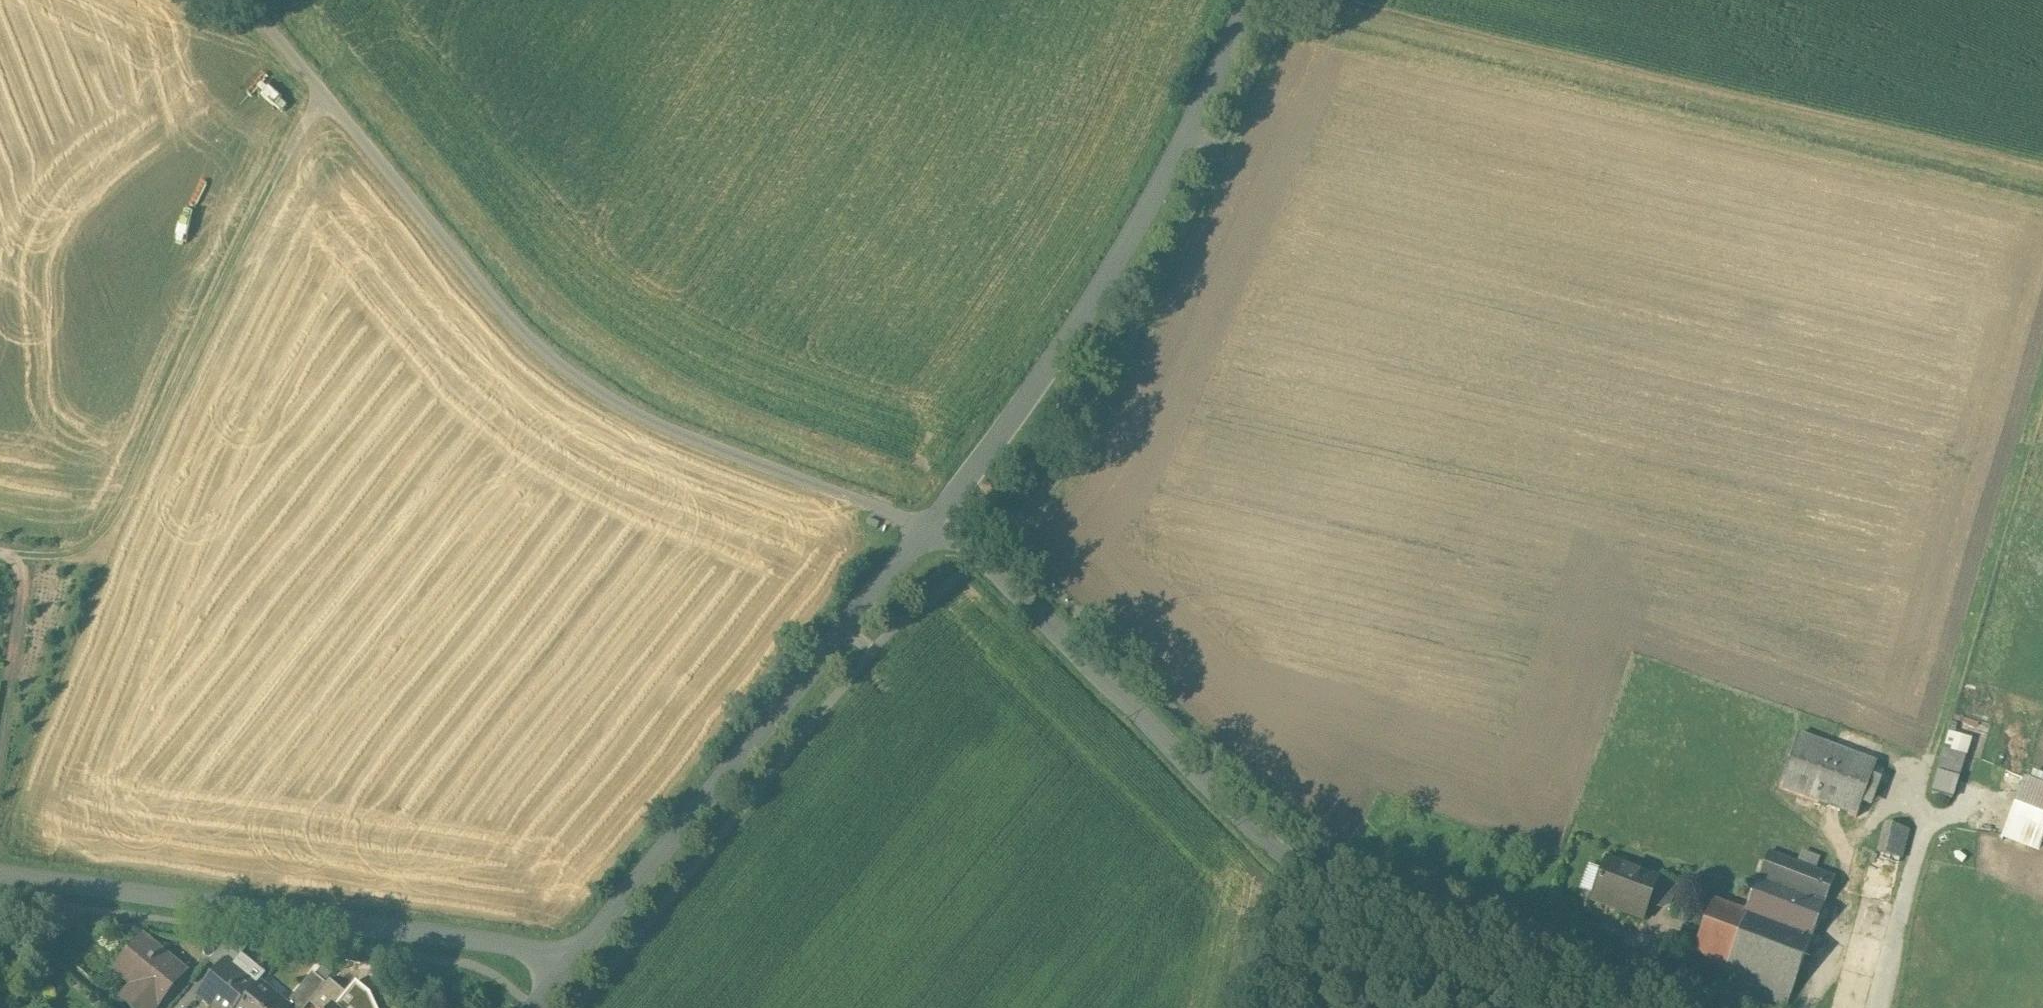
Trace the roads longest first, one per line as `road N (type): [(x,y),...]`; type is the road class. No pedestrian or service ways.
road 1 (unclassified): [(245,0),(482,287),(568,369),(668,429),(932,532)]
road 2 (unclassified): [(932,532),(978,553),(1263,840),(1301,869),(1659,1007)]
road 3 (tertiary): [(932,532),(1067,348),(1158,195),(1252,0)]
road 4 (residential): [(0,874),(531,949),(565,969)]
road 5 (tertiary): [(565,969),(932,532)]

